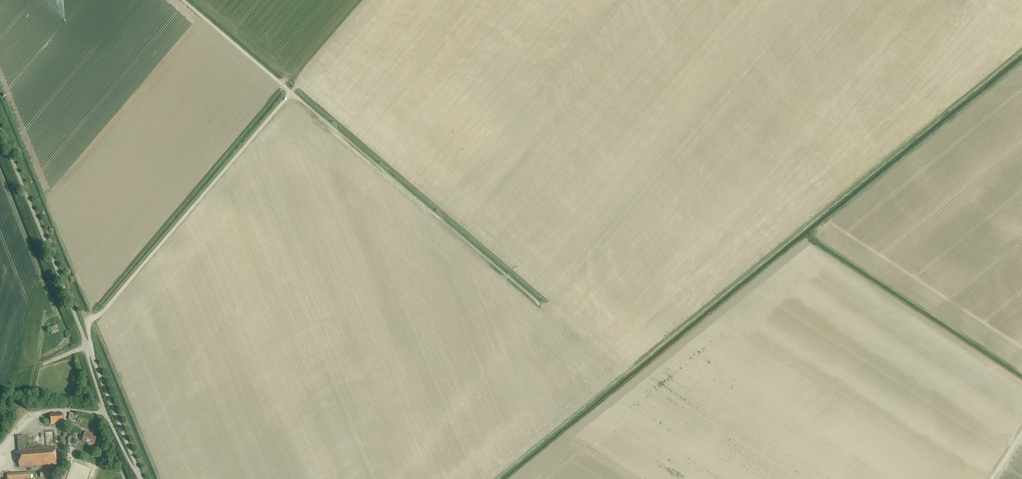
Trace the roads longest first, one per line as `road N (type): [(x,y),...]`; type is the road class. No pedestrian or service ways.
road 1 (track): [(542,303),(183,0)]
road 2 (unclassified): [(140,478),(0,130)]
road 3 (track): [(89,350),(91,319),(291,93)]

